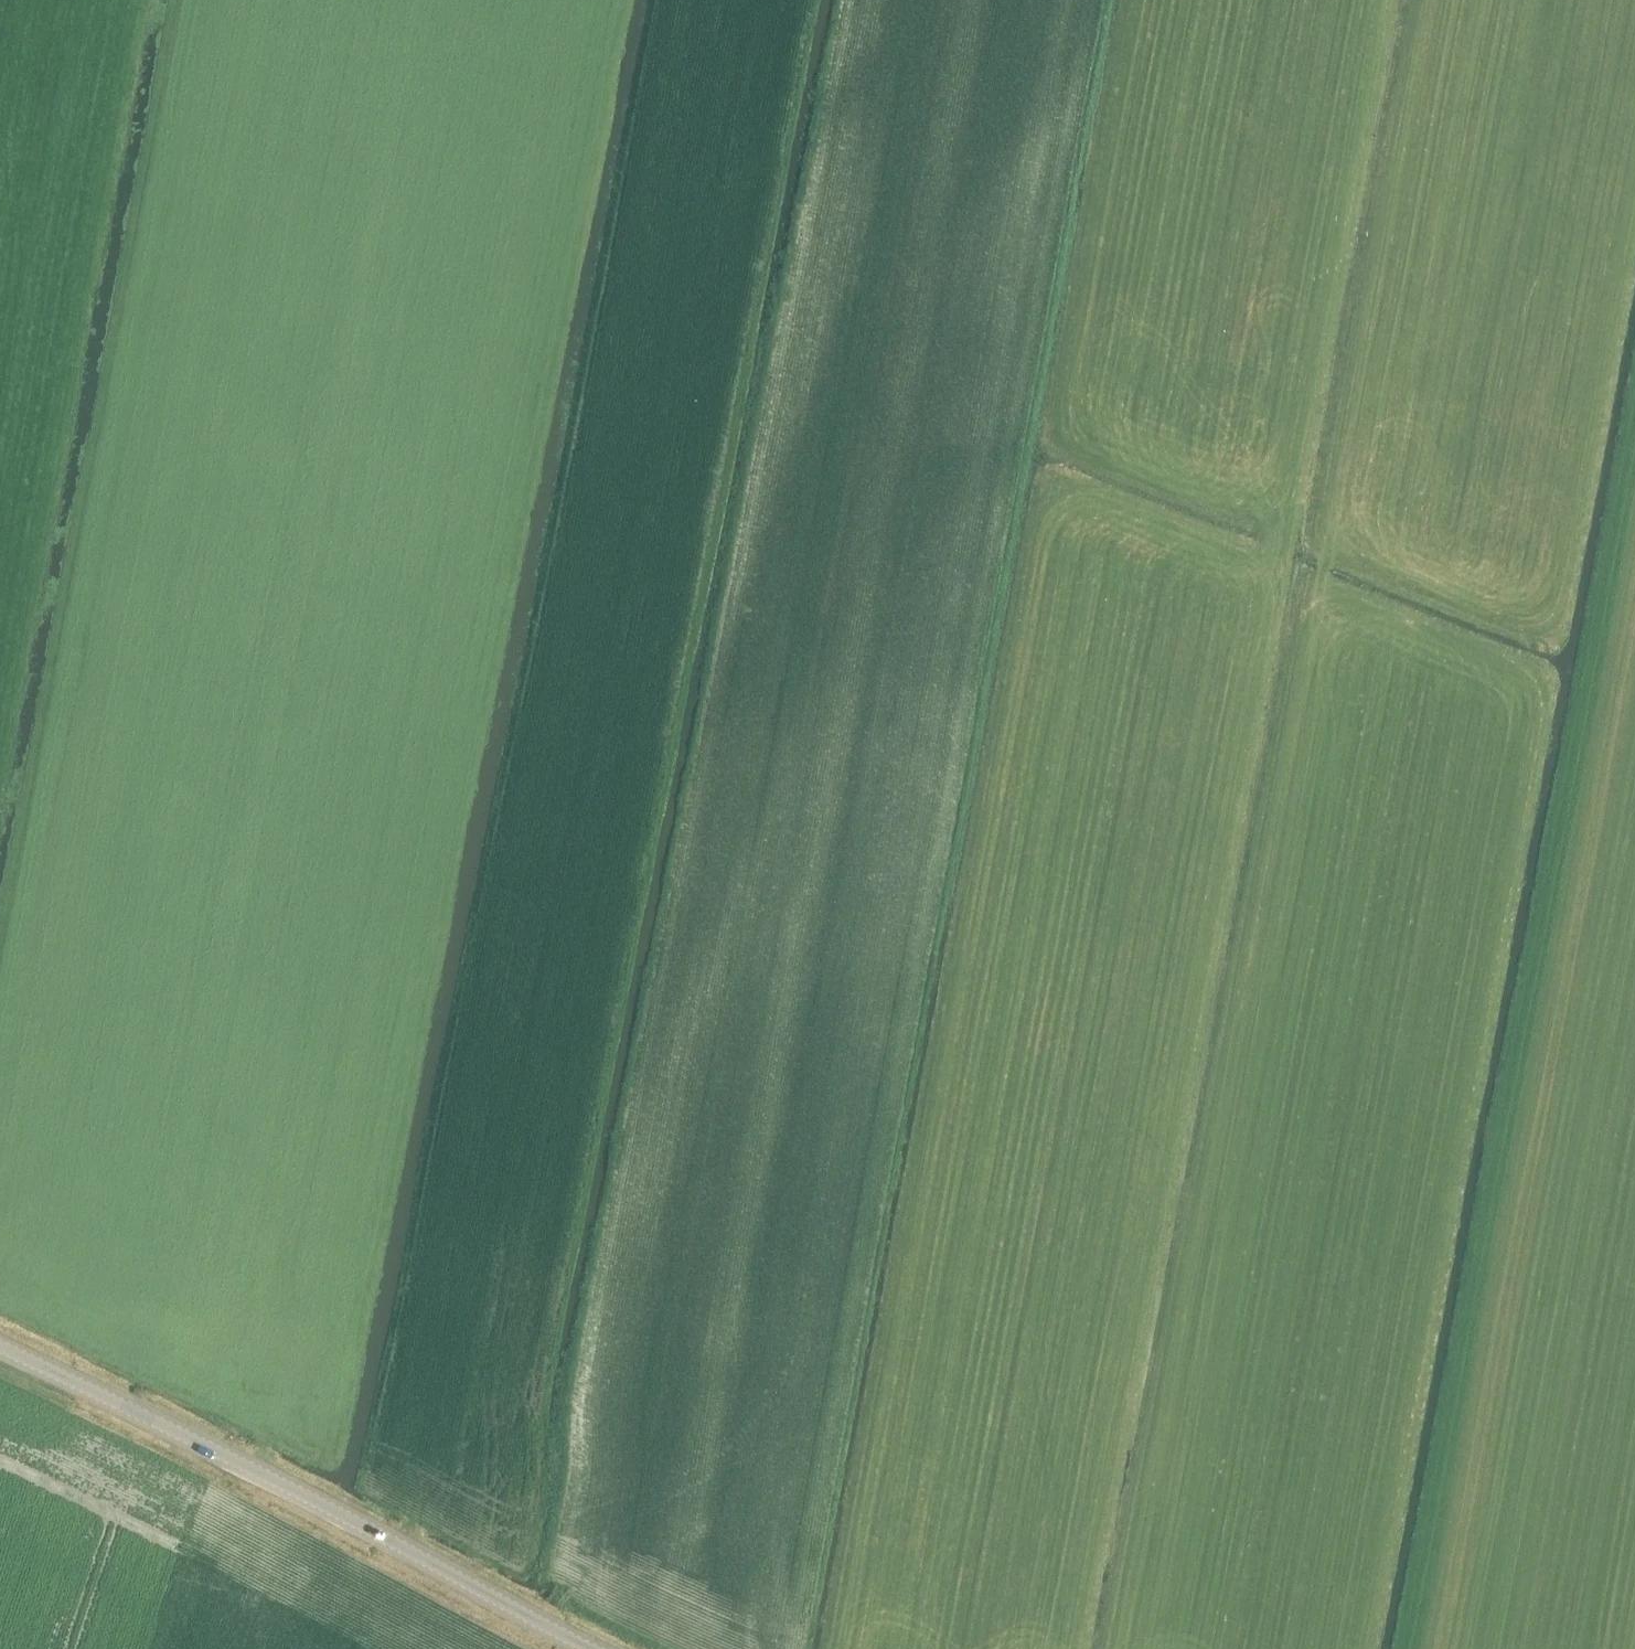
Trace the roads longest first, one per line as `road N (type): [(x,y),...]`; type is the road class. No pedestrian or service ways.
road 1 (tertiary): [(601,1648),(275,1478),(0,1347)]

